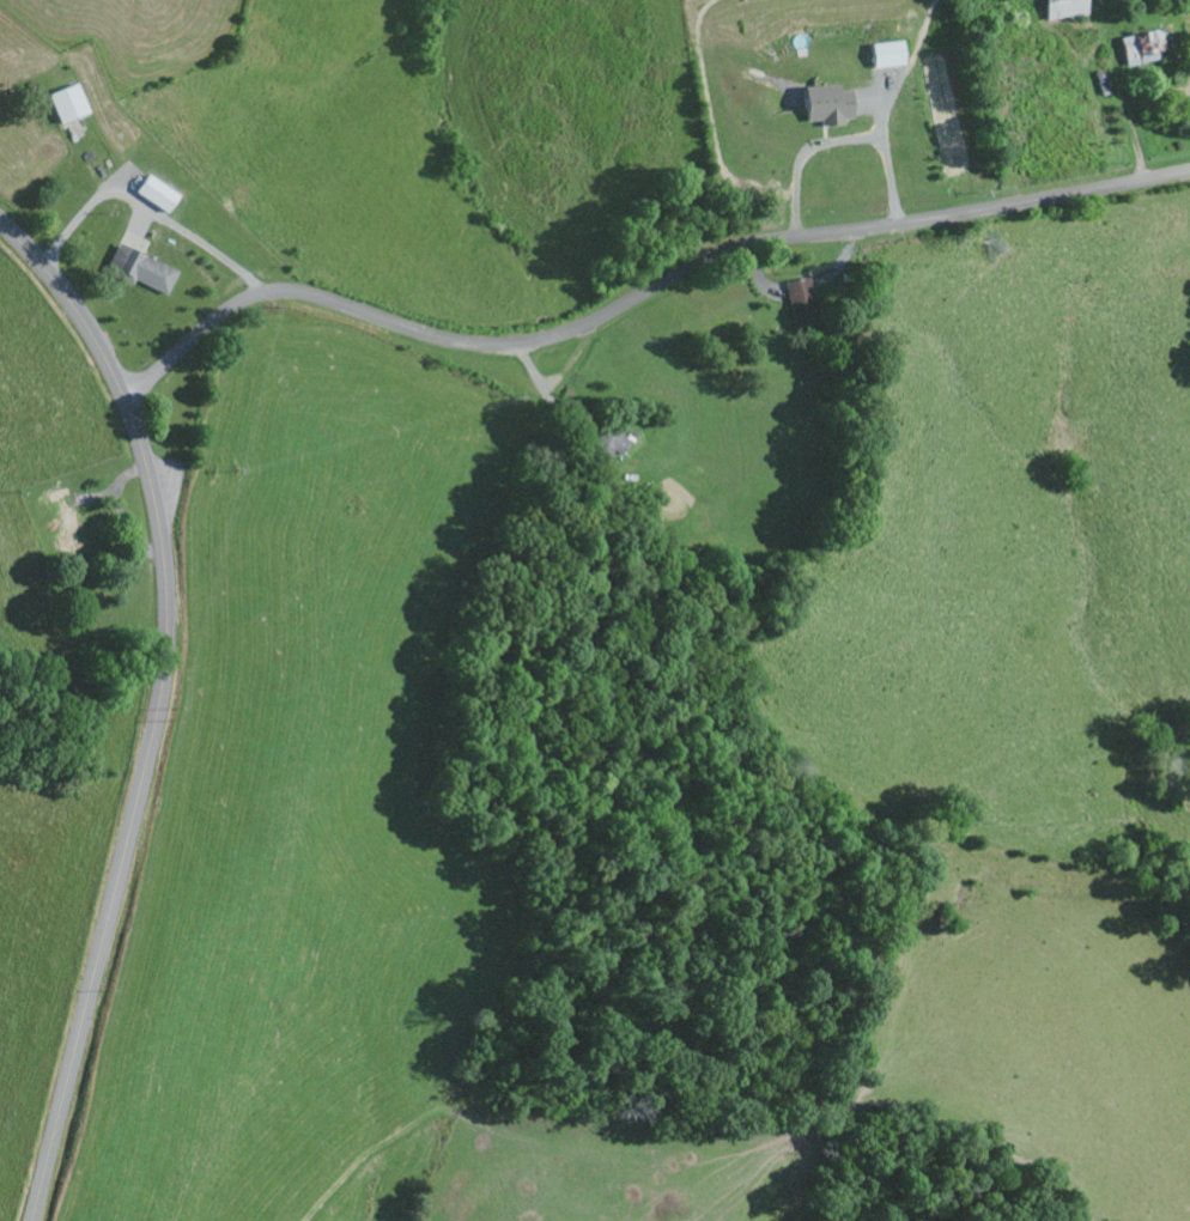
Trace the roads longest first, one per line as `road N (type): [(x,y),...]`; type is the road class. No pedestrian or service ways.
road 1 (residential): [(126,407),(224,311),(253,297),(303,296),(447,341),(514,346),(583,329),(743,248),(971,217),(1189,172)]
road 2 (primary): [(0,224),(62,293),(117,385),(156,499),(165,596),(160,704),(34,1220)]

